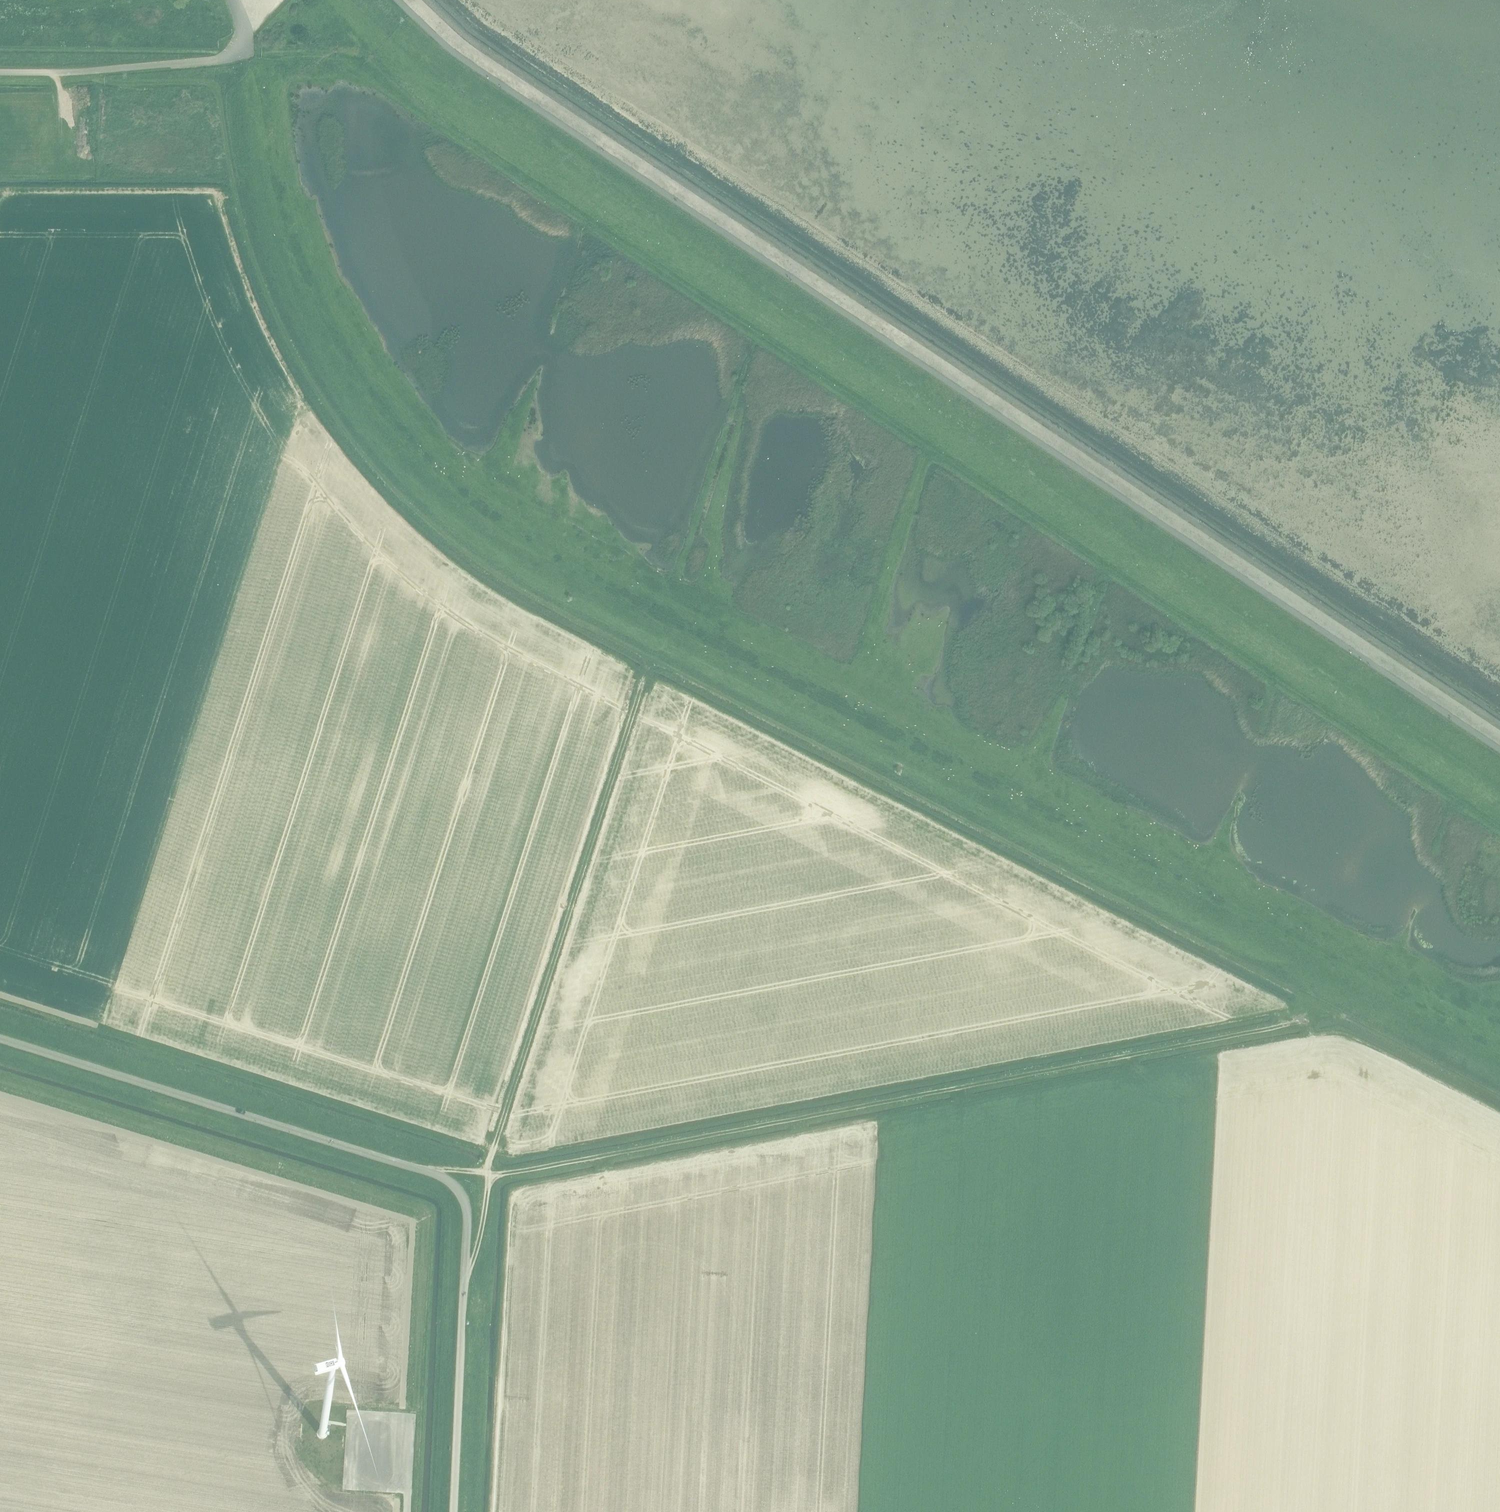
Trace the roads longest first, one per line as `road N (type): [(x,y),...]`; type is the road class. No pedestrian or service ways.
road 1 (track): [(489,1176),(1307,1020),(1327,1010)]
road 2 (unclassified): [(452,1511),(466,1214),(449,1181),(0,1039)]
road 3 (track): [(487,1171),(650,661)]
road 4 (unclassified): [(0,72),(226,58),(242,35),(232,0)]

